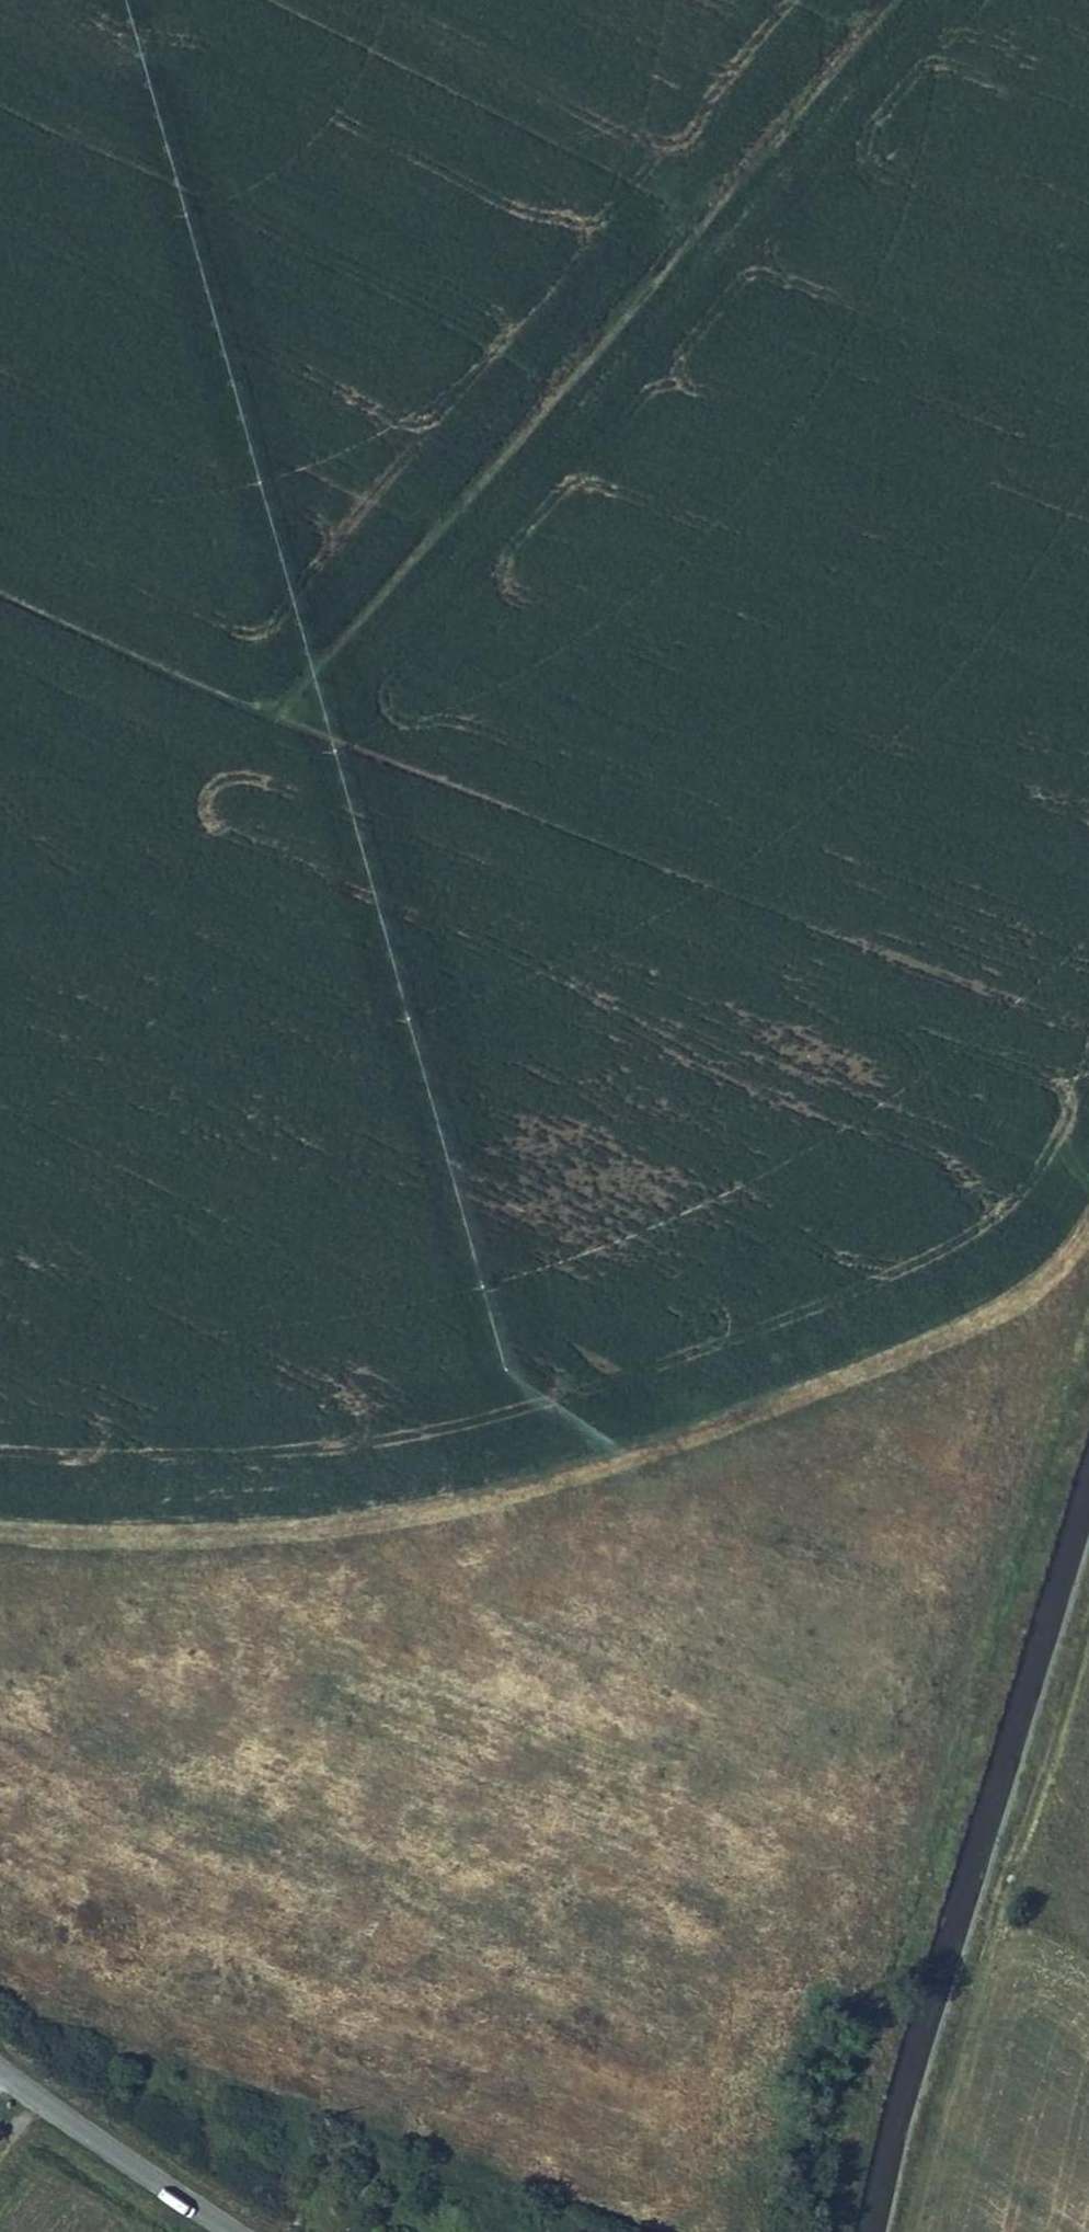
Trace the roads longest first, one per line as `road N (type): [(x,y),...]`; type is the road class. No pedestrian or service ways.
road 1 (track): [(908,2231),(936,2114),(1088,1611)]
road 2 (unclassified): [(0,2067),(231,2231)]

